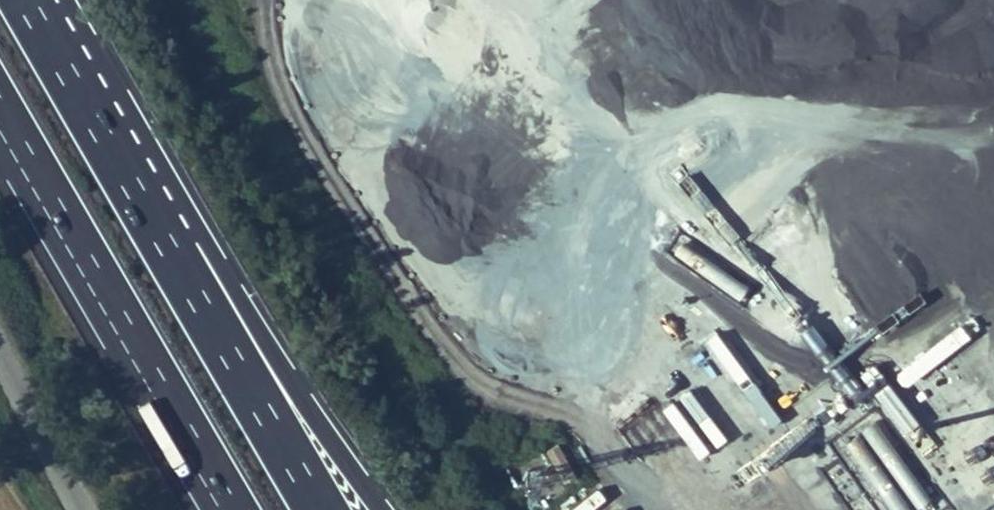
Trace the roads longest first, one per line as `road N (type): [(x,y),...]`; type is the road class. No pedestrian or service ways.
road 1 (motorway): [(0,112),(232,509)]
road 2 (motorway): [(186,280),(25,0)]
road 3 (motorway): [(384,509),(254,326),(186,280)]
road 4 (motorway): [(322,509),(186,280)]

